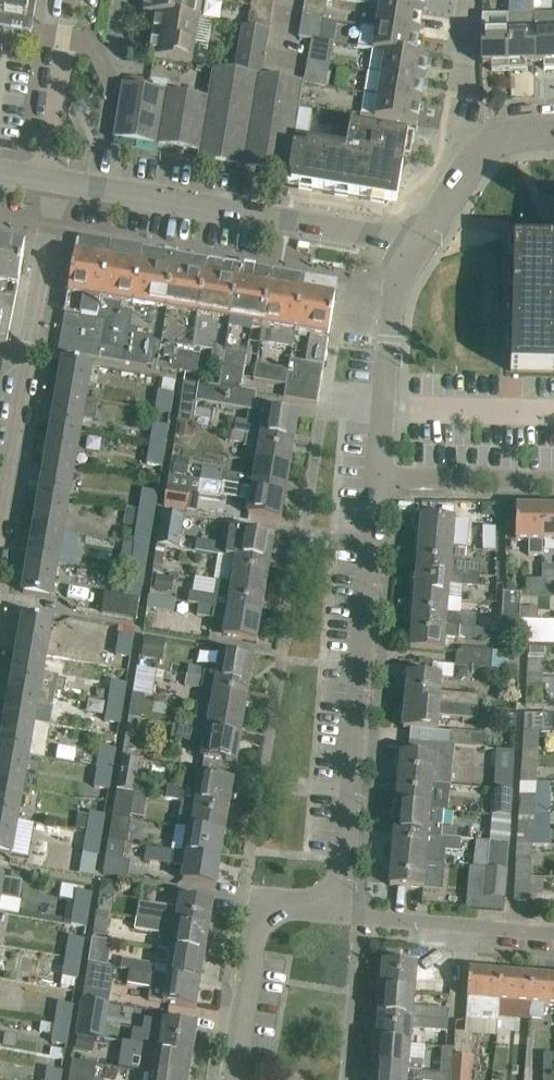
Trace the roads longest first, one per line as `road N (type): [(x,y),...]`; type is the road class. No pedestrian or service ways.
road 1 (residential): [(338,911),(377,475)]
road 2 (unclassified): [(421,240),(60,180)]
road 3 (residential): [(60,180),(0,533)]
road 4 (residential): [(232,1079),(265,907),(338,911)]
road 5 (residential): [(377,475),(396,280),(421,240)]
road 6 (residential): [(338,911),(553,934)]
road 7 (unclassified): [(421,240),(472,158),(507,137),(553,130)]
road 8 (residential): [(72,0),(43,177)]
road 9 (residential): [(553,479),(377,475)]

